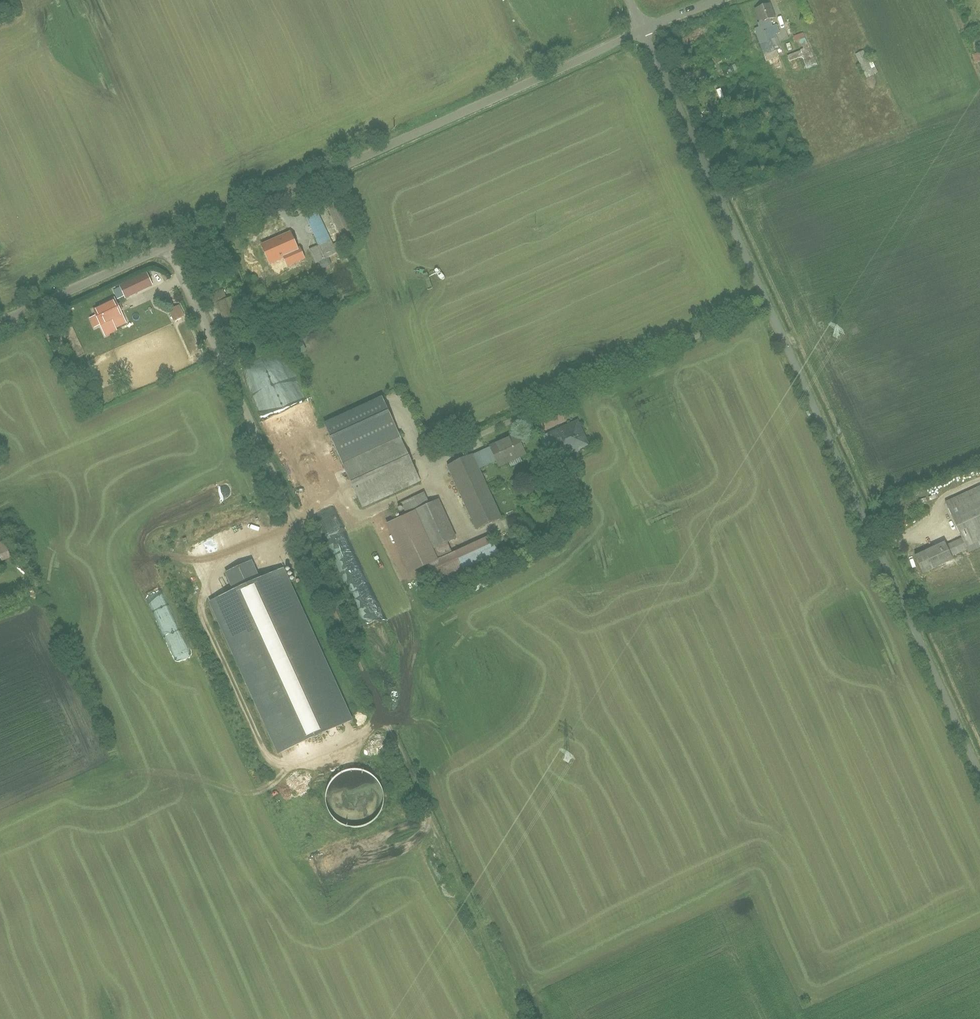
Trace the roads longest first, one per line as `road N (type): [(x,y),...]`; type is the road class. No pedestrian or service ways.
road 1 (unclassified): [(641,29),(979,776)]
road 2 (track): [(164,248),(504,980)]
road 3 (unclassified): [(641,29),(0,323)]

